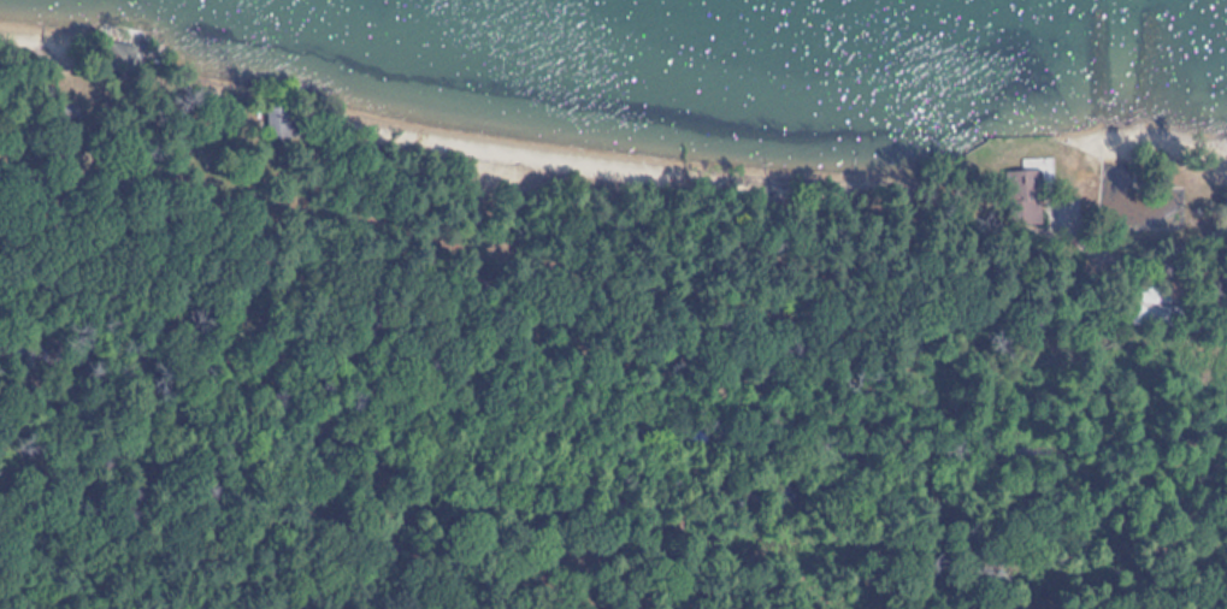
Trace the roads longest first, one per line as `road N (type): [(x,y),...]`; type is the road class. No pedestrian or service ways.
road 1 (residential): [(0,182),(240,197),(899,344),(919,412),(932,608)]

